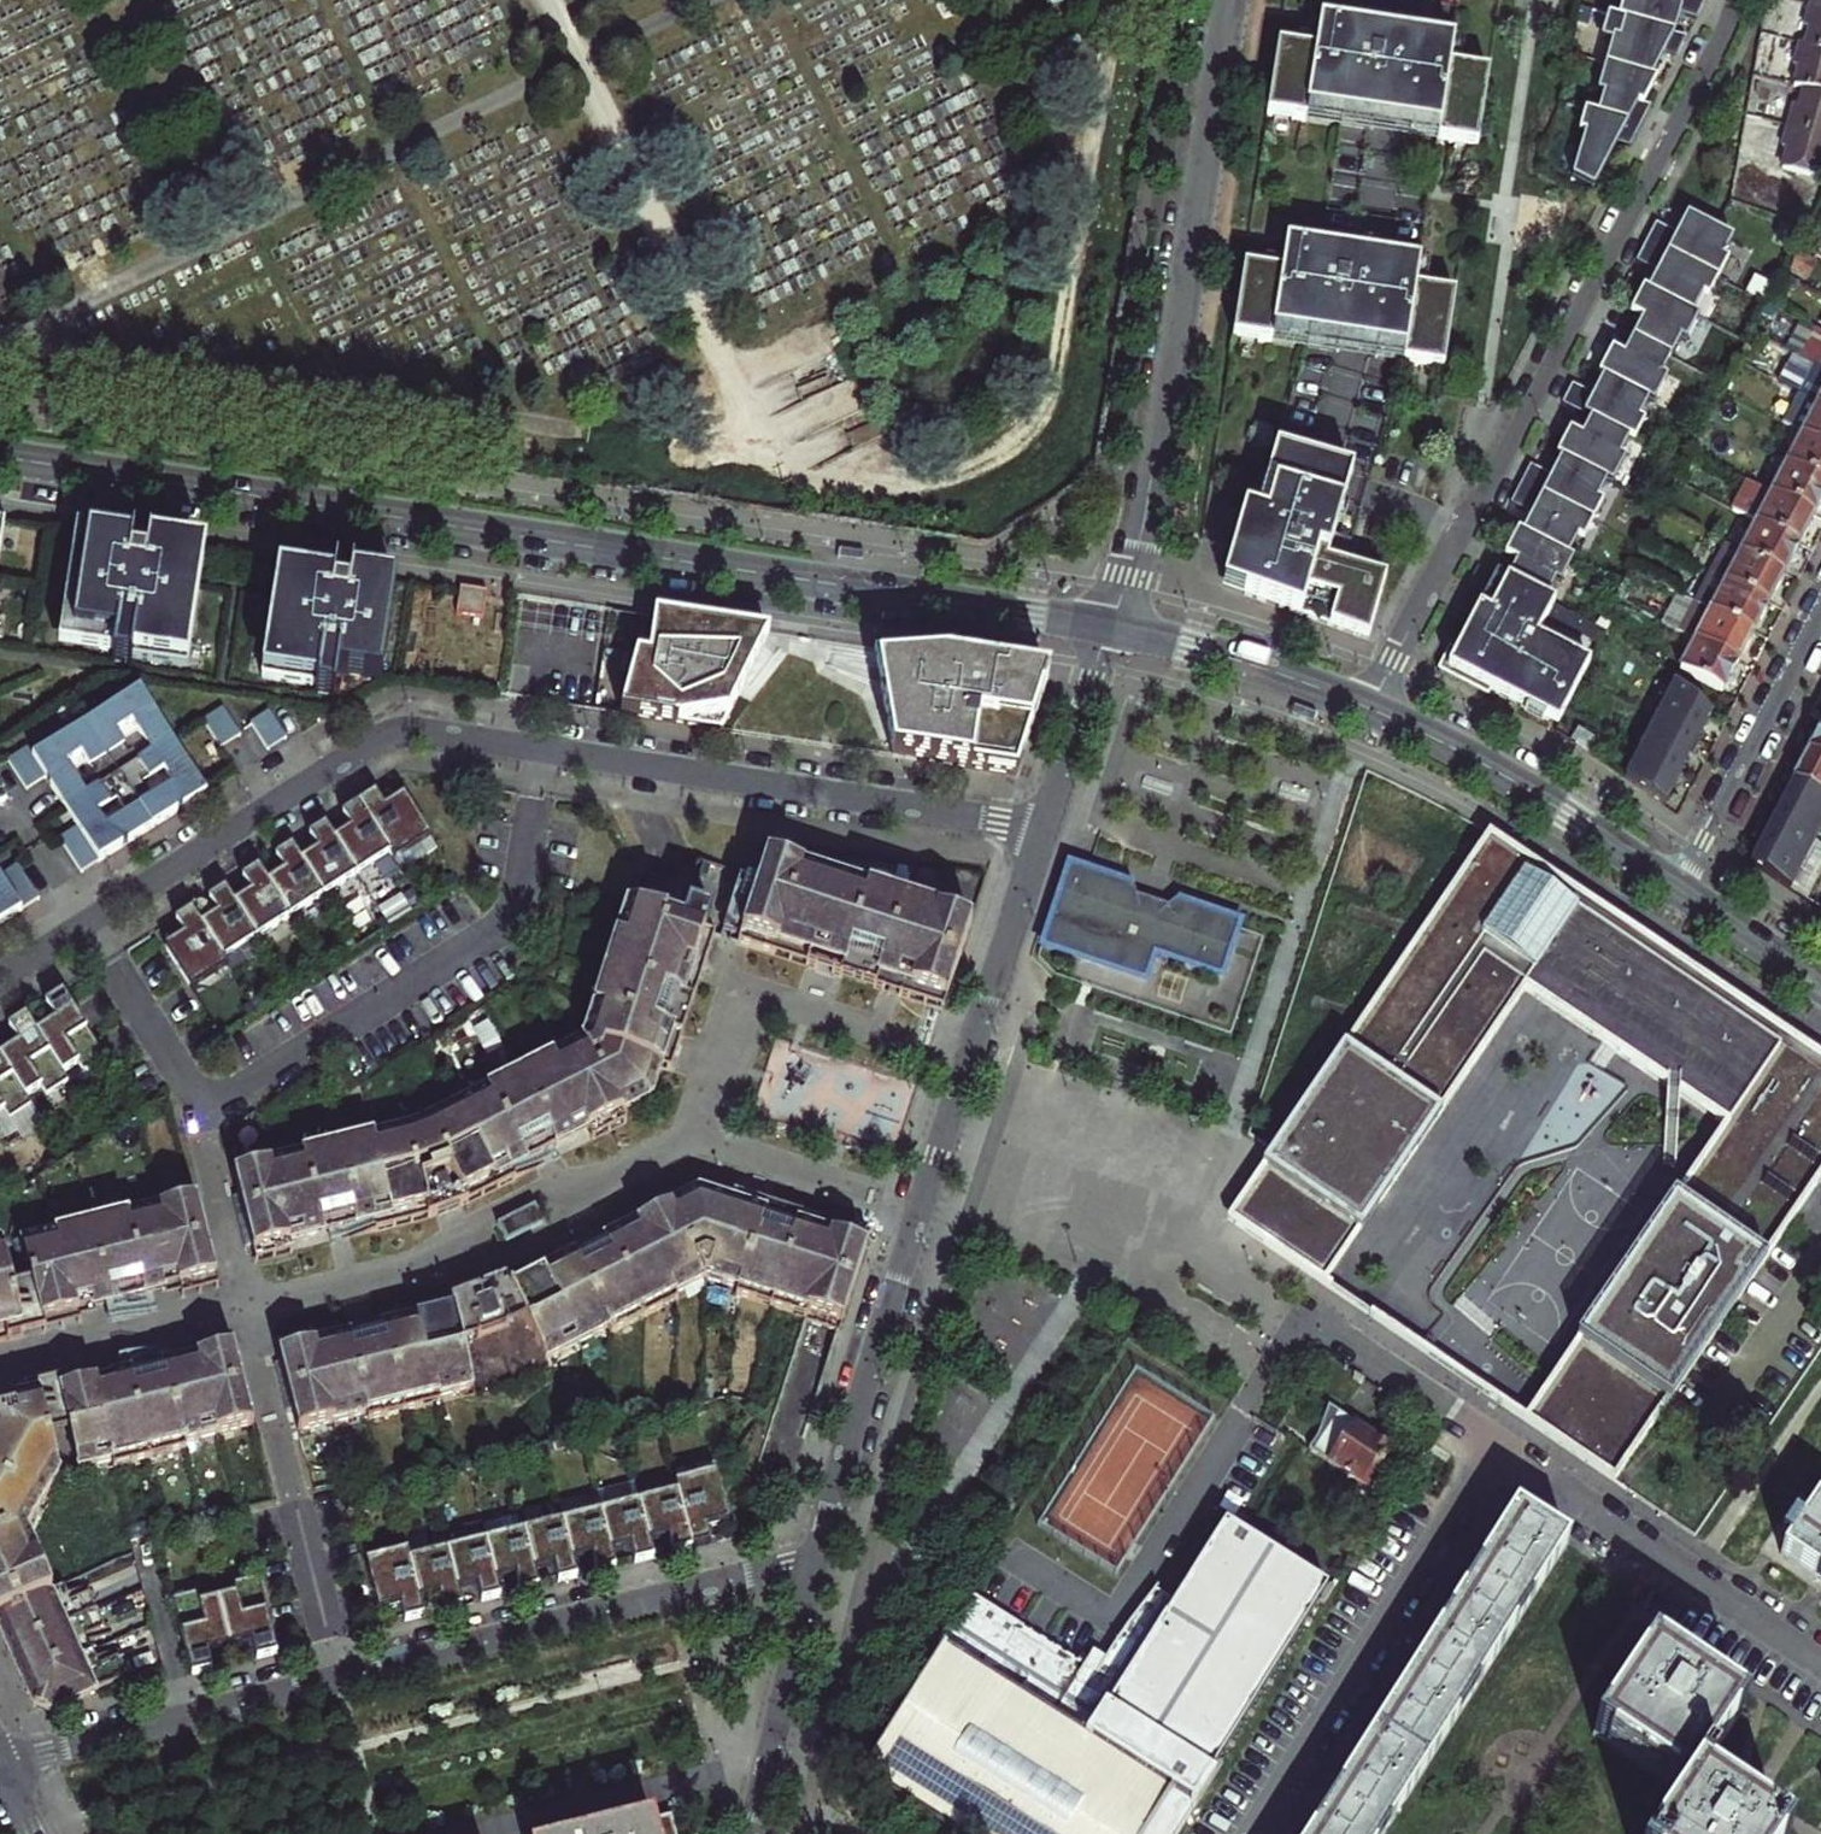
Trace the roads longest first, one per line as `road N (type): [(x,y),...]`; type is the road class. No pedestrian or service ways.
road 1 (tertiary): [(0,457),(1111,628)]
road 2 (residential): [(822,1556),(0,1763)]
road 3 (residential): [(1371,708),(1736,0)]
road 4 (residential): [(1040,832),(899,1278),(822,1556)]
road 5 (residential): [(85,924),(192,1088),(238,1094),(508,922),(520,895),(541,752)]
road 6 (residential): [(1226,0),(1149,498),(1111,628)]
road 7 (residential): [(85,924),(385,735),(420,731),(541,752)]
road 8 (residential): [(541,752),(1040,832)]
road 9 (residential): [(1254,1833),(1500,1443)]
road 10 (residential): [(1500,1443),(1820,1659)]
road 11 (tertiary): [(1371,708),(1511,779),(1677,888)]
road 12 (residential): [(1246,1414),(1311,1317),(1500,1443)]
road 13 (residential): [(1677,888),(1820,619)]
road 14 (residential): [(822,1556),(754,1833)]
road 15 (tertiary): [(1111,628),(1199,648),(1371,708)]
road 16 (residential): [(1111,628),(1040,832)]
road 17 (tertiary): [(1677,888),(1820,986)]

